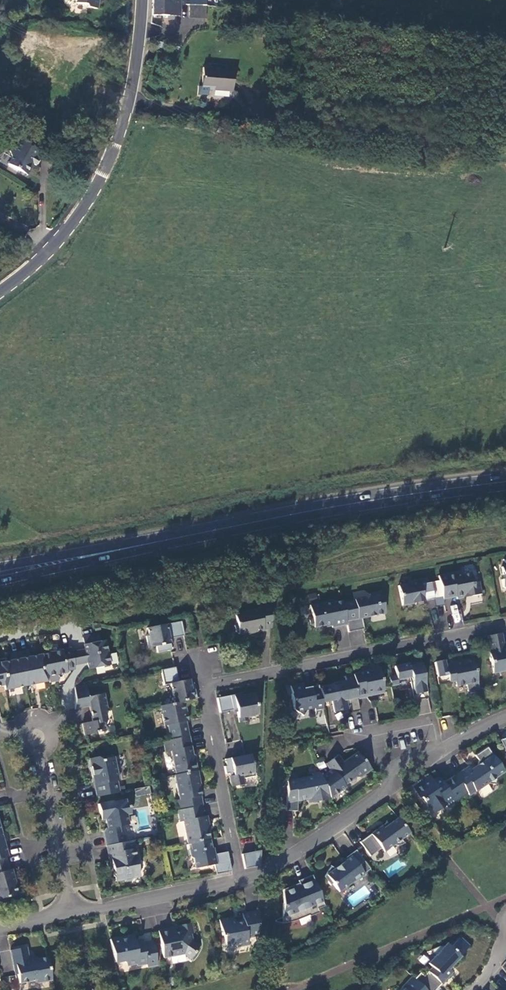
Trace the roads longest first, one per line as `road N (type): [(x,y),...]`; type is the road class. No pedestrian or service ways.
road 1 (primary): [(505,481),(123,549)]
road 2 (tertiary): [(0,293),(66,232),(108,166),(135,68),(140,0)]
road 3 (residential): [(505,717),(446,756),(411,754),(397,762),(393,788),(242,879)]
road 4 (residential): [(210,690),(225,679),(505,619)]
road 5 (residential): [(242,879),(202,705),(210,690)]
road 6 (residential): [(71,913),(37,738)]
road 7 (residential): [(242,879),(71,913)]
road 8 (primary): [(0,581),(123,549)]
road 9 (primary): [(123,549),(0,566)]

